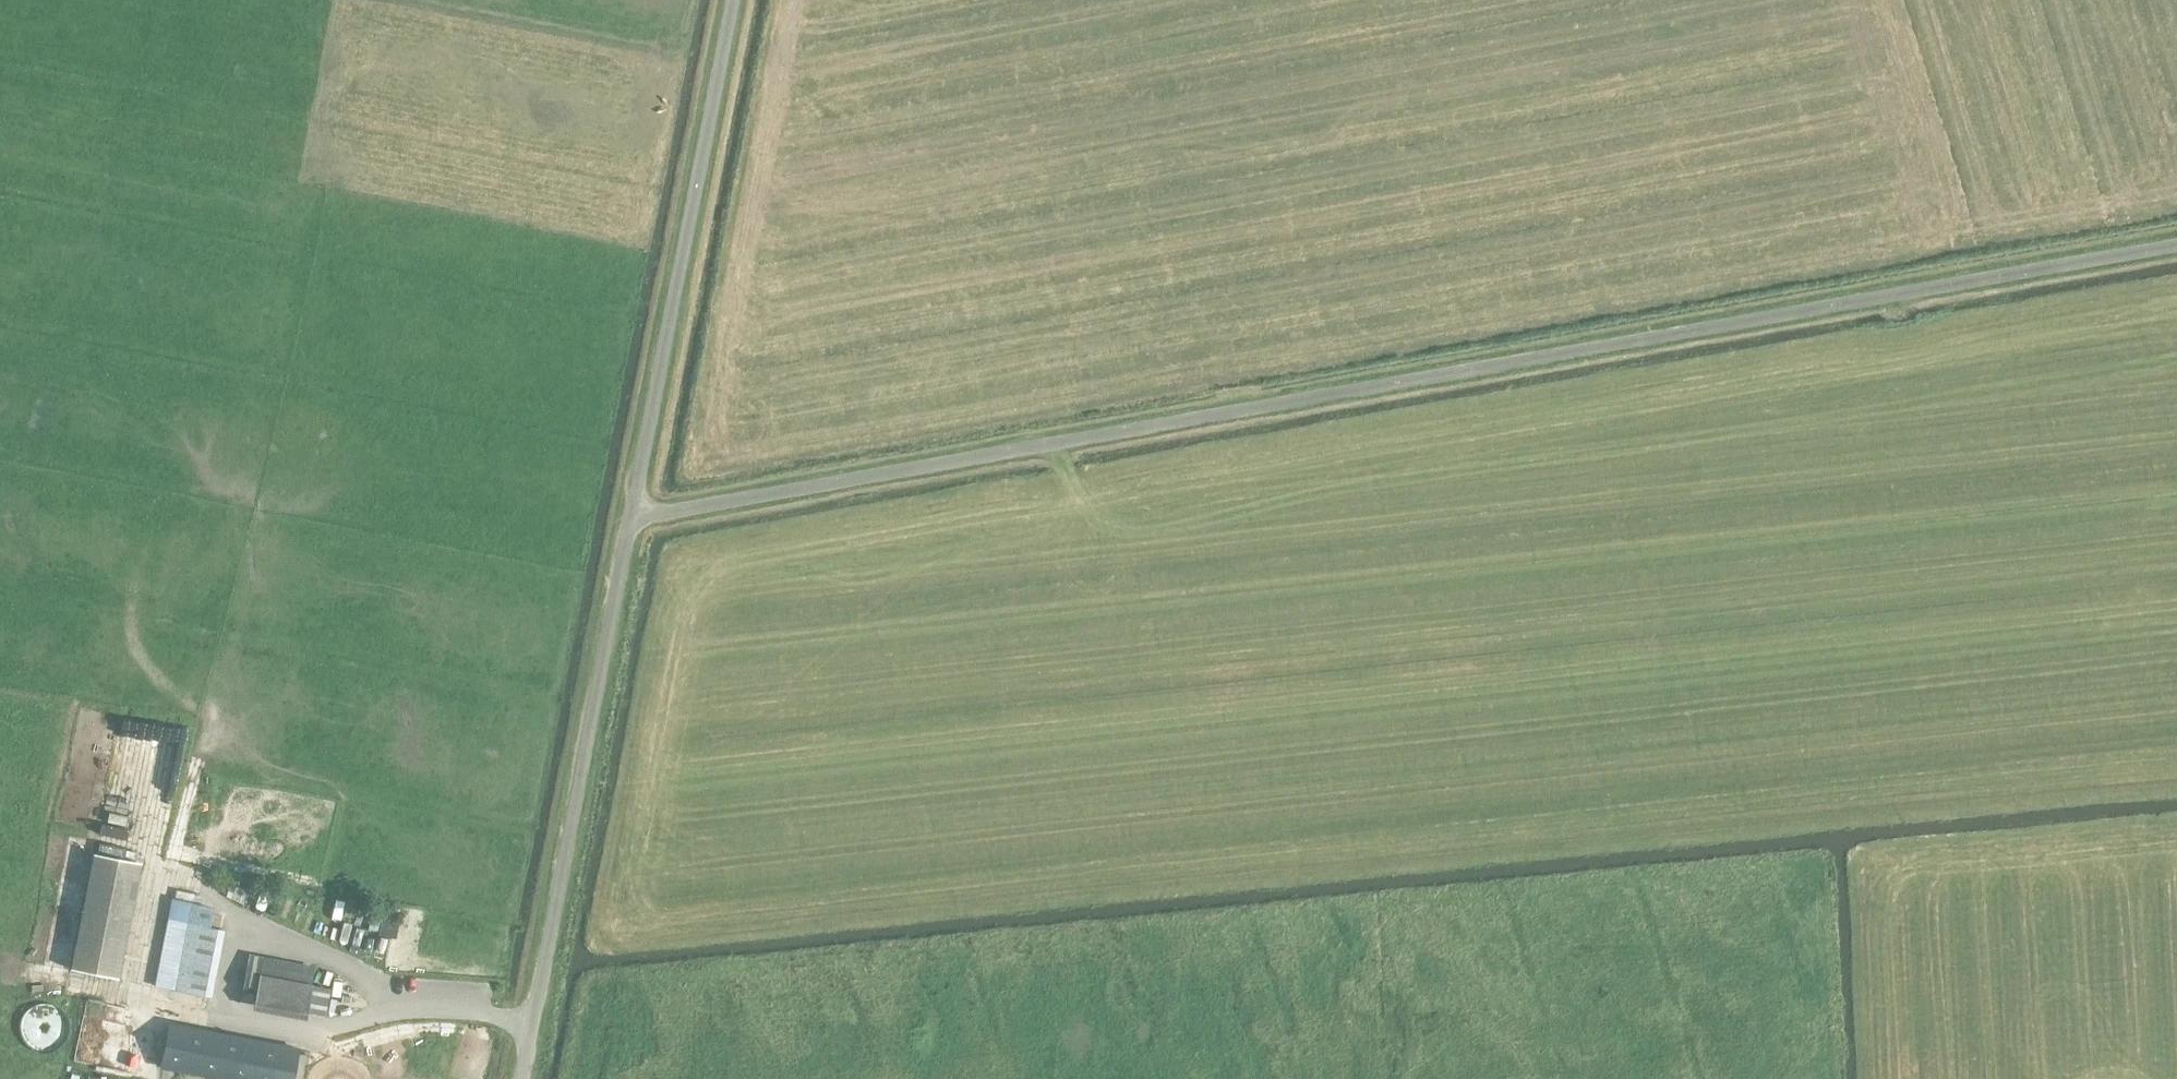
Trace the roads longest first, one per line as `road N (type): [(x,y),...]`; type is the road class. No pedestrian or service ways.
road 1 (unclassified): [(634,512),(2176,246)]
road 2 (unclassified): [(523,1078),(634,512)]
road 3 (unclassified): [(634,512),(734,0)]

